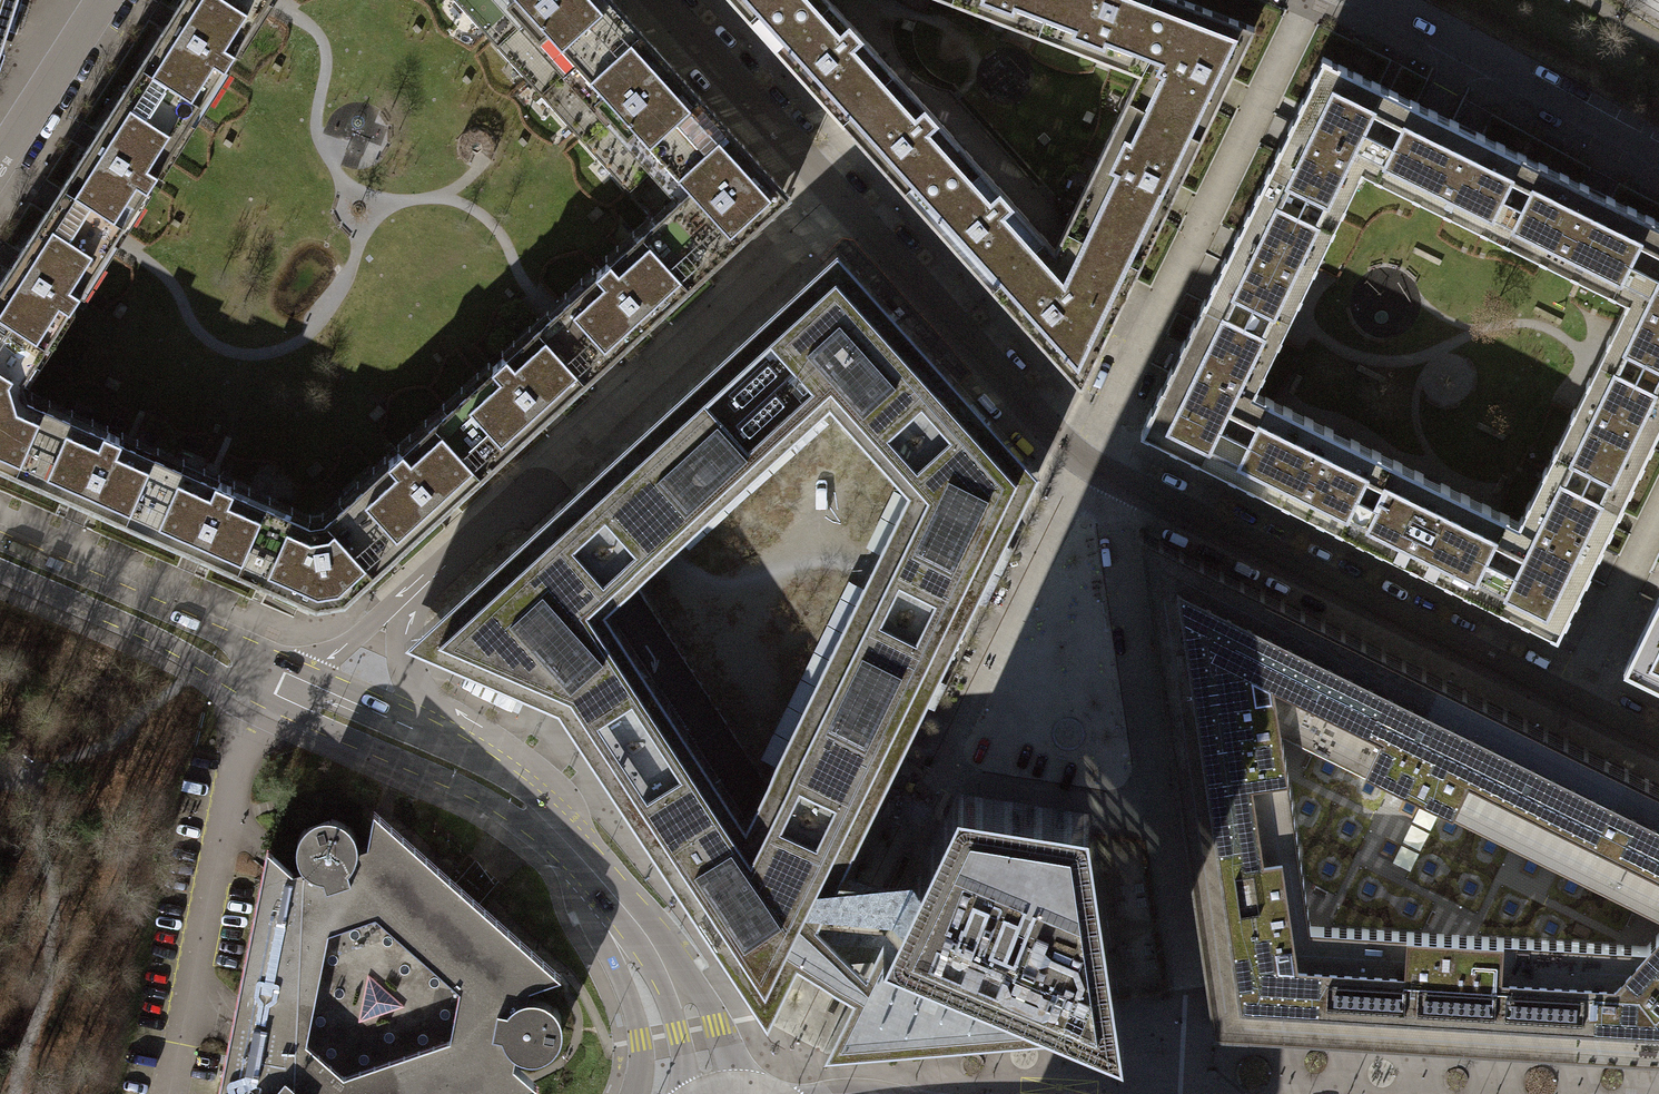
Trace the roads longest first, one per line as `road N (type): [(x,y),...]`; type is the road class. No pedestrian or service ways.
road 1 (residential): [(1089,464),(952,745),(971,788),(1110,809),(1134,794),(1151,768),(1114,524),(1127,481)]
road 2 (residential): [(1089,464),(1308,0)]
road 3 (residential): [(1127,481),(1576,705)]
road 4 (residential): [(841,200),(528,490)]
road 5 (residential): [(841,200),(1060,442),(1089,464)]
road 6 (tertiary): [(258,697),(487,798),(577,849)]
road 7 (residential): [(1366,0),(1658,155)]
road 8 (tertiary): [(295,671),(0,538)]
road 9 (tertiary): [(0,572),(150,633),(258,697)]
road 10 (residential): [(661,0),(841,200)]
road 11 (tertiary): [(717,1090),(674,979),(613,890)]
road 12 (unclassified): [(613,890),(613,959),(641,1040),(635,1093)]
road 13 (tertiary): [(577,849),(510,781),(419,730)]
road 14 (residential): [(0,167),(106,0)]
road 15 (residential): [(1576,705),(1658,533)]
road 16 (residential): [(422,584),(360,635),(295,671)]
road 17 (residential): [(419,730),(404,635),(422,584)]
road 18 (residential): [(422,584),(528,490)]
road 19 (tertiary): [(419,730),(295,671)]

